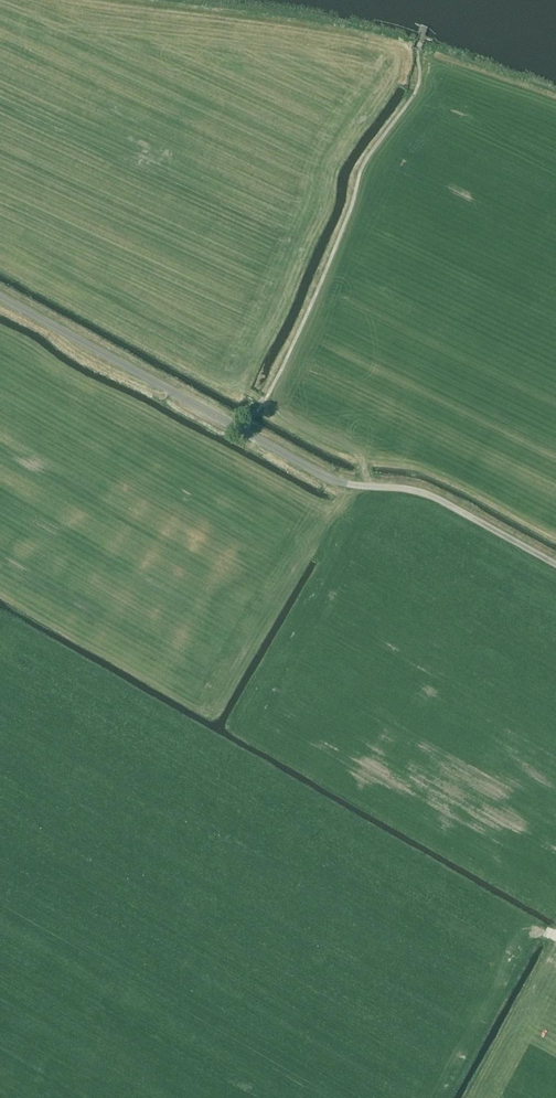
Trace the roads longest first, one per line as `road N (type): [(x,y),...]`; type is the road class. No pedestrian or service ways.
road 1 (unclassified): [(0,296),(331,479),(418,490),(555,565)]

